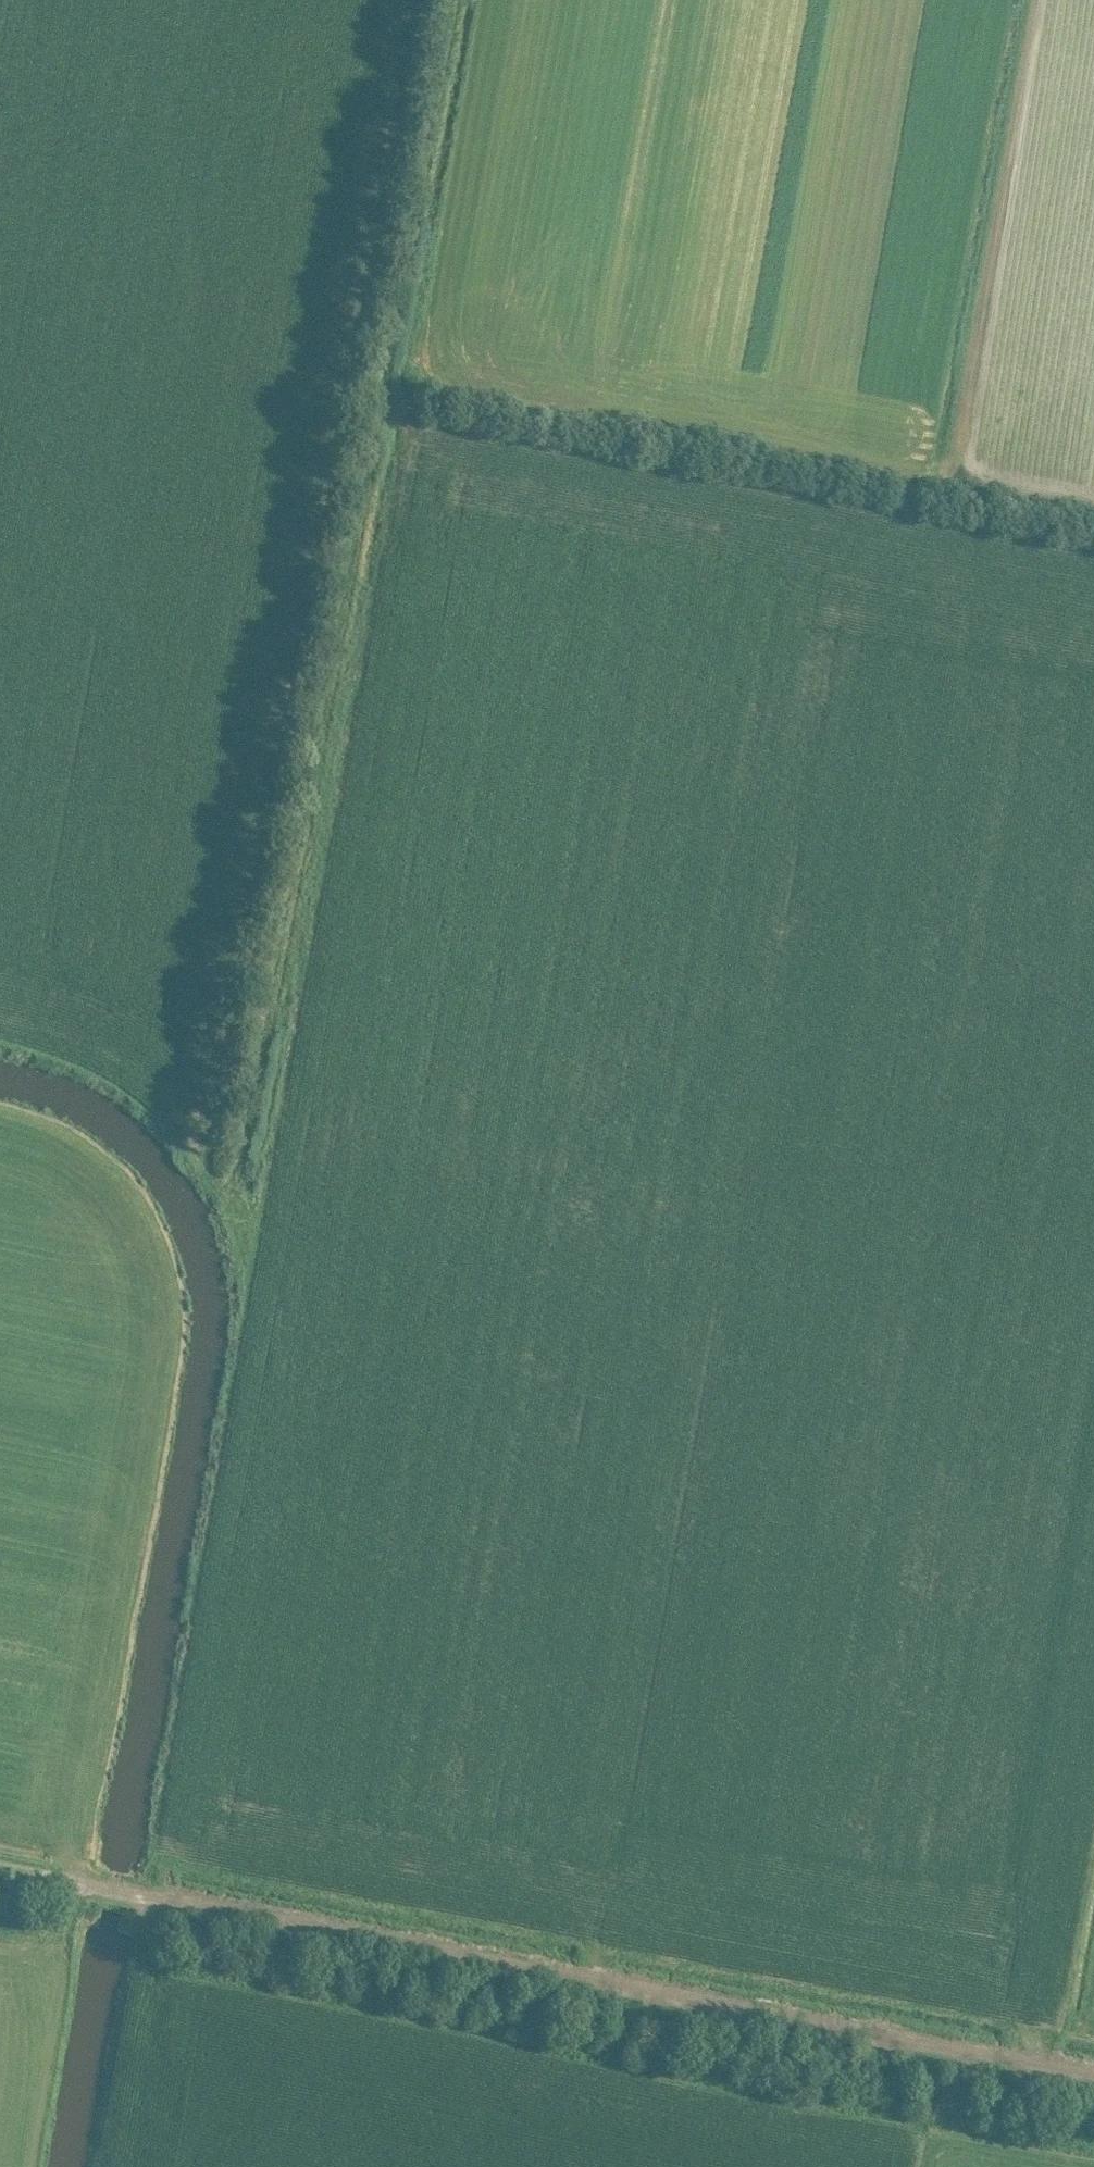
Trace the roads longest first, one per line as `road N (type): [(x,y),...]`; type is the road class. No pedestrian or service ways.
road 1 (track): [(1093,2084),(0,1877)]

